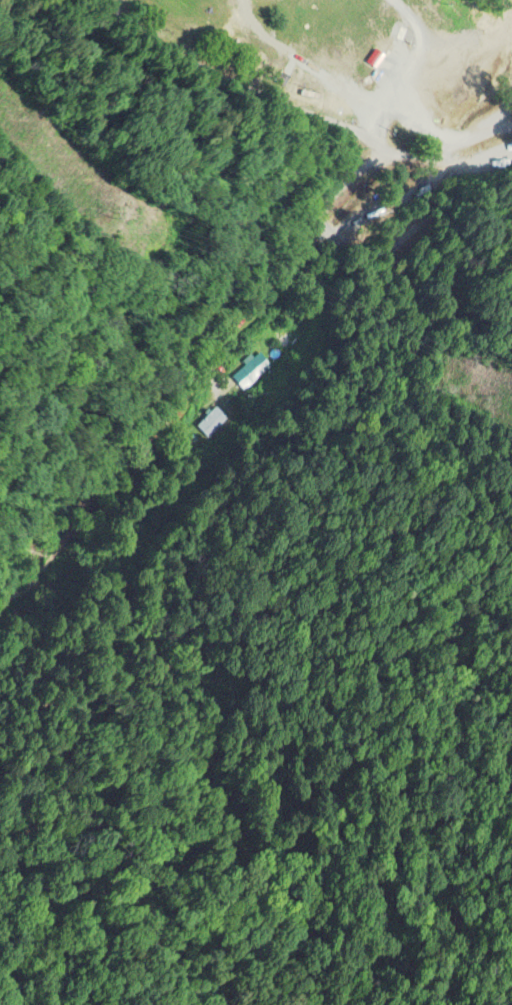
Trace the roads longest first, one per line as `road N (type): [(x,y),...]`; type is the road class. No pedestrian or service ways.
road 1 (residential): [(327,135),(0,622)]
road 2 (residential): [(121,0),(353,152),(511,139)]

